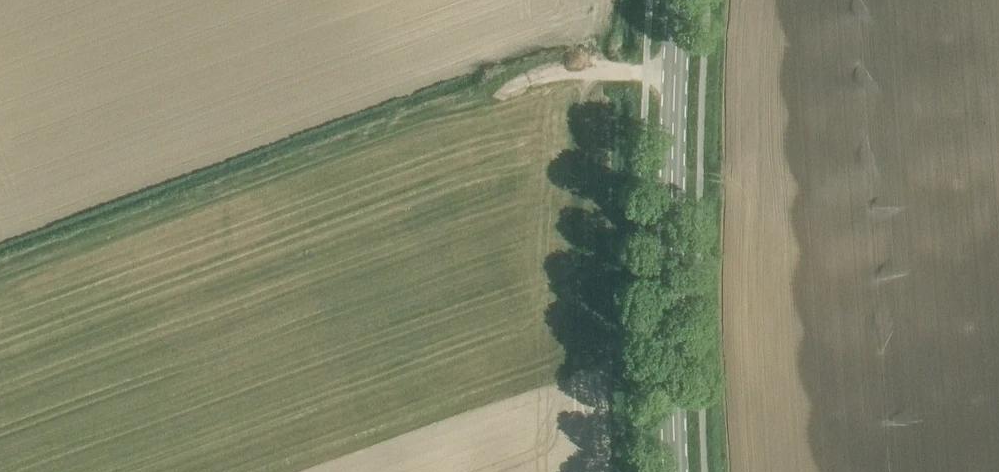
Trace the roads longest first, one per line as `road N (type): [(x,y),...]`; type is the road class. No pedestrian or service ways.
road 1 (secondary): [(677,471),(671,335),(680,0)]

